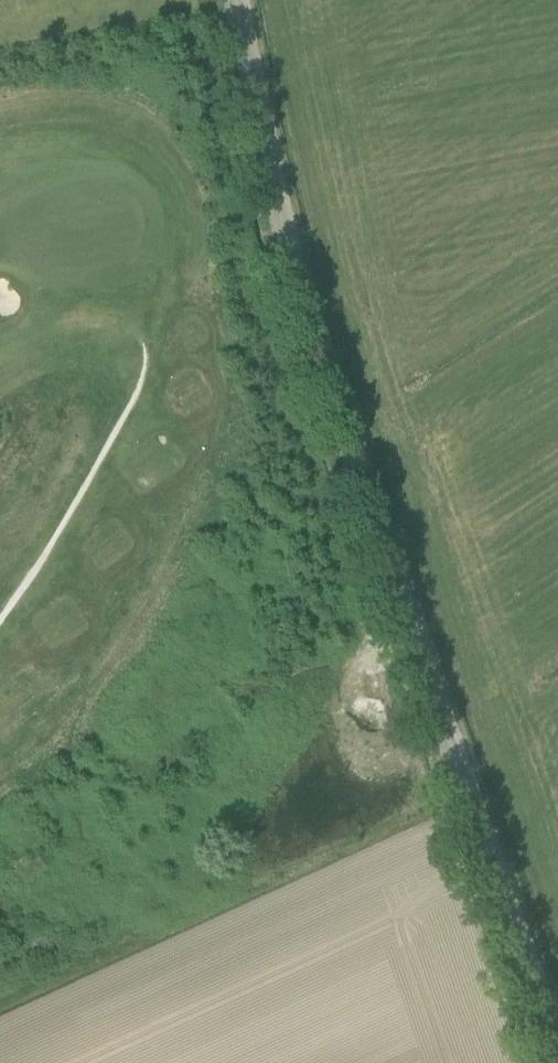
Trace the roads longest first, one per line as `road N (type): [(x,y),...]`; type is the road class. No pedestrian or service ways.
road 1 (unclassified): [(555,1062),(333,430),(229,0)]

